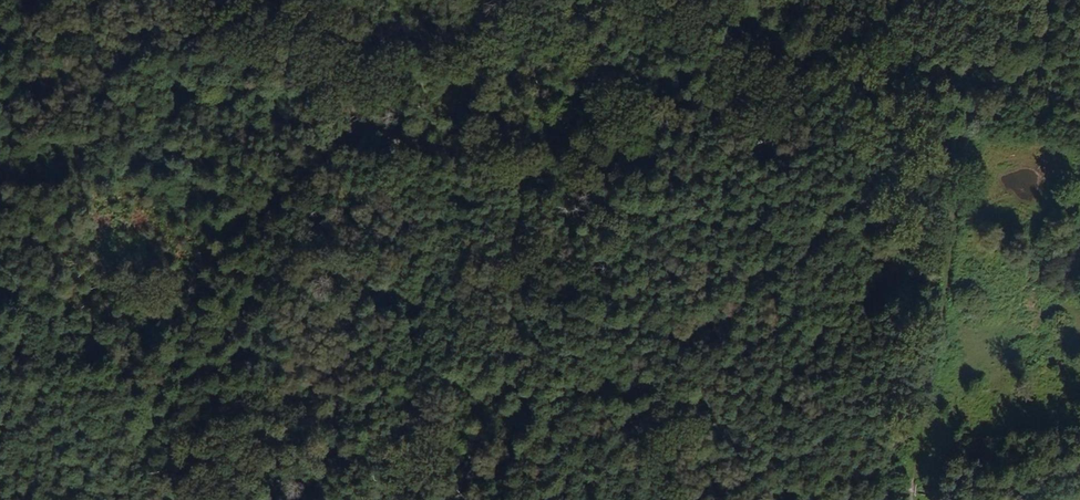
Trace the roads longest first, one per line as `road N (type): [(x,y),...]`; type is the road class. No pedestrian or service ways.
road 1 (track): [(916,499),(912,463),(949,293),(908,96),(821,0)]

